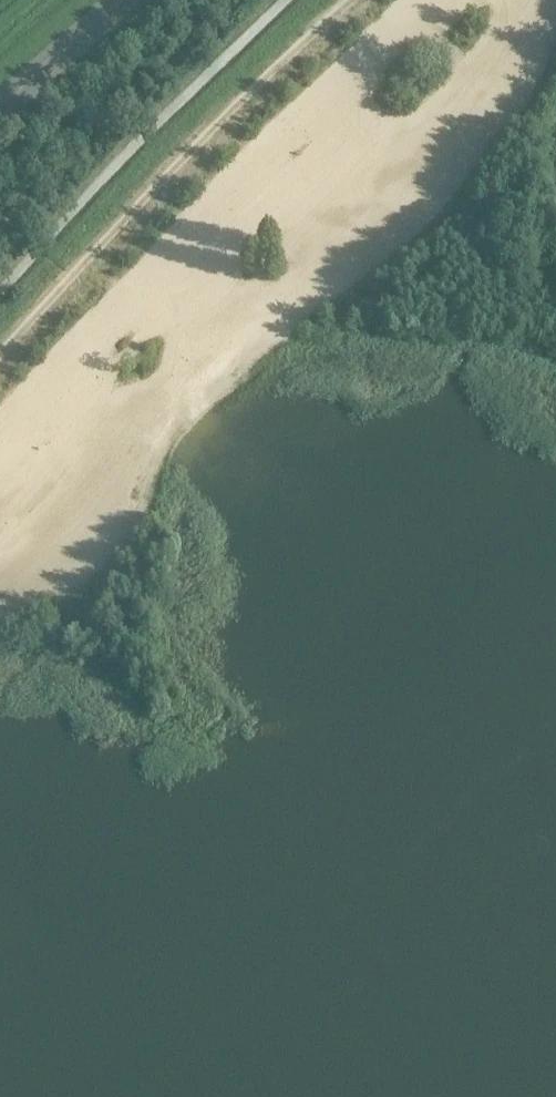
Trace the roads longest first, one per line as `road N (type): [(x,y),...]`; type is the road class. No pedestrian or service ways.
road 1 (track): [(352,0),(131,213),(0,354)]
road 2 (tertiary): [(0,107),(123,0)]

